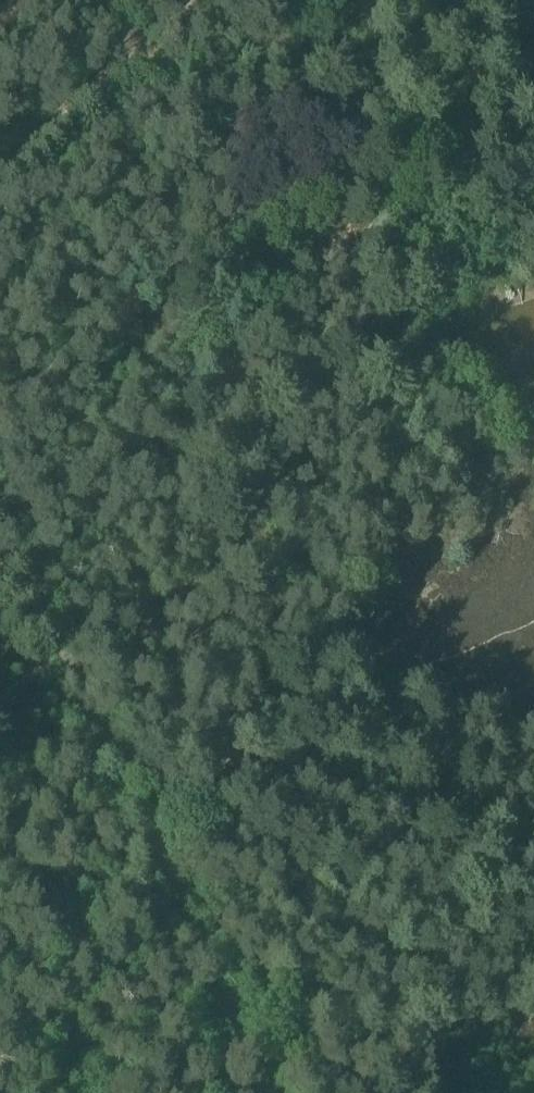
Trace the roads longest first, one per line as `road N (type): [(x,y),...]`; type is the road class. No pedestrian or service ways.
road 1 (track): [(269,37),(149,194),(76,231),(37,325),(106,502),(230,766),(331,956),(388,1092)]
road 2 (track): [(261,1092),(0,511)]
road 3 (track): [(533,195),(207,0)]
road 4 (track): [(0,182),(202,0)]
road 5 (track): [(533,1049),(414,1078),(396,1092)]

